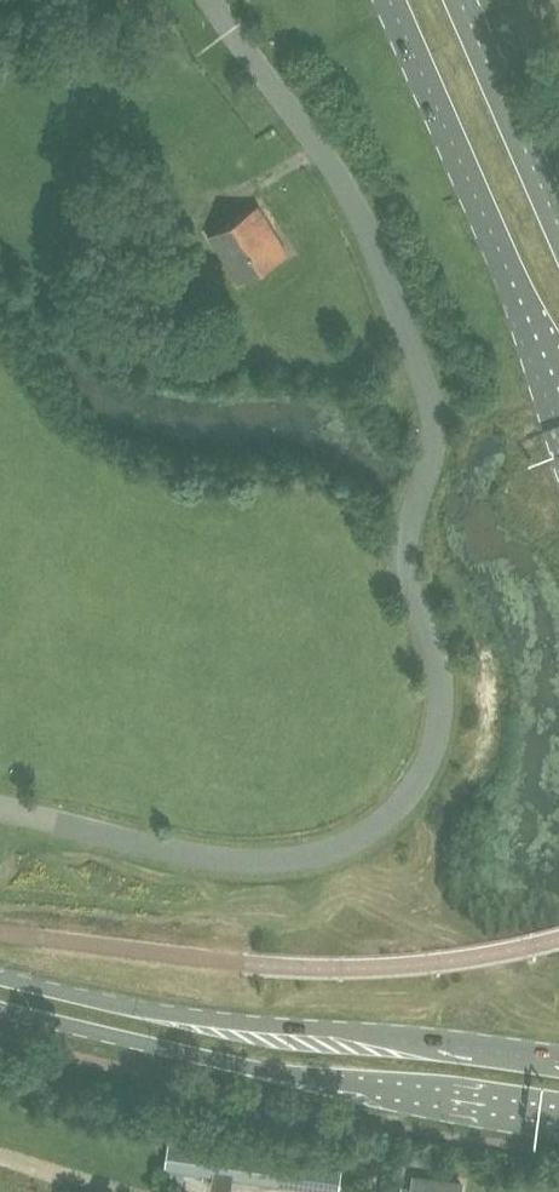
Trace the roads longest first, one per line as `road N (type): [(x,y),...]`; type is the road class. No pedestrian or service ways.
road 1 (tertiary): [(0,1008),(250,1066),(558,1117)]
road 2 (tertiary): [(558,1061),(145,1012),(0,980)]
road 3 (primary): [(390,0),(558,384)]
road 4 (primary): [(558,229),(459,0)]

